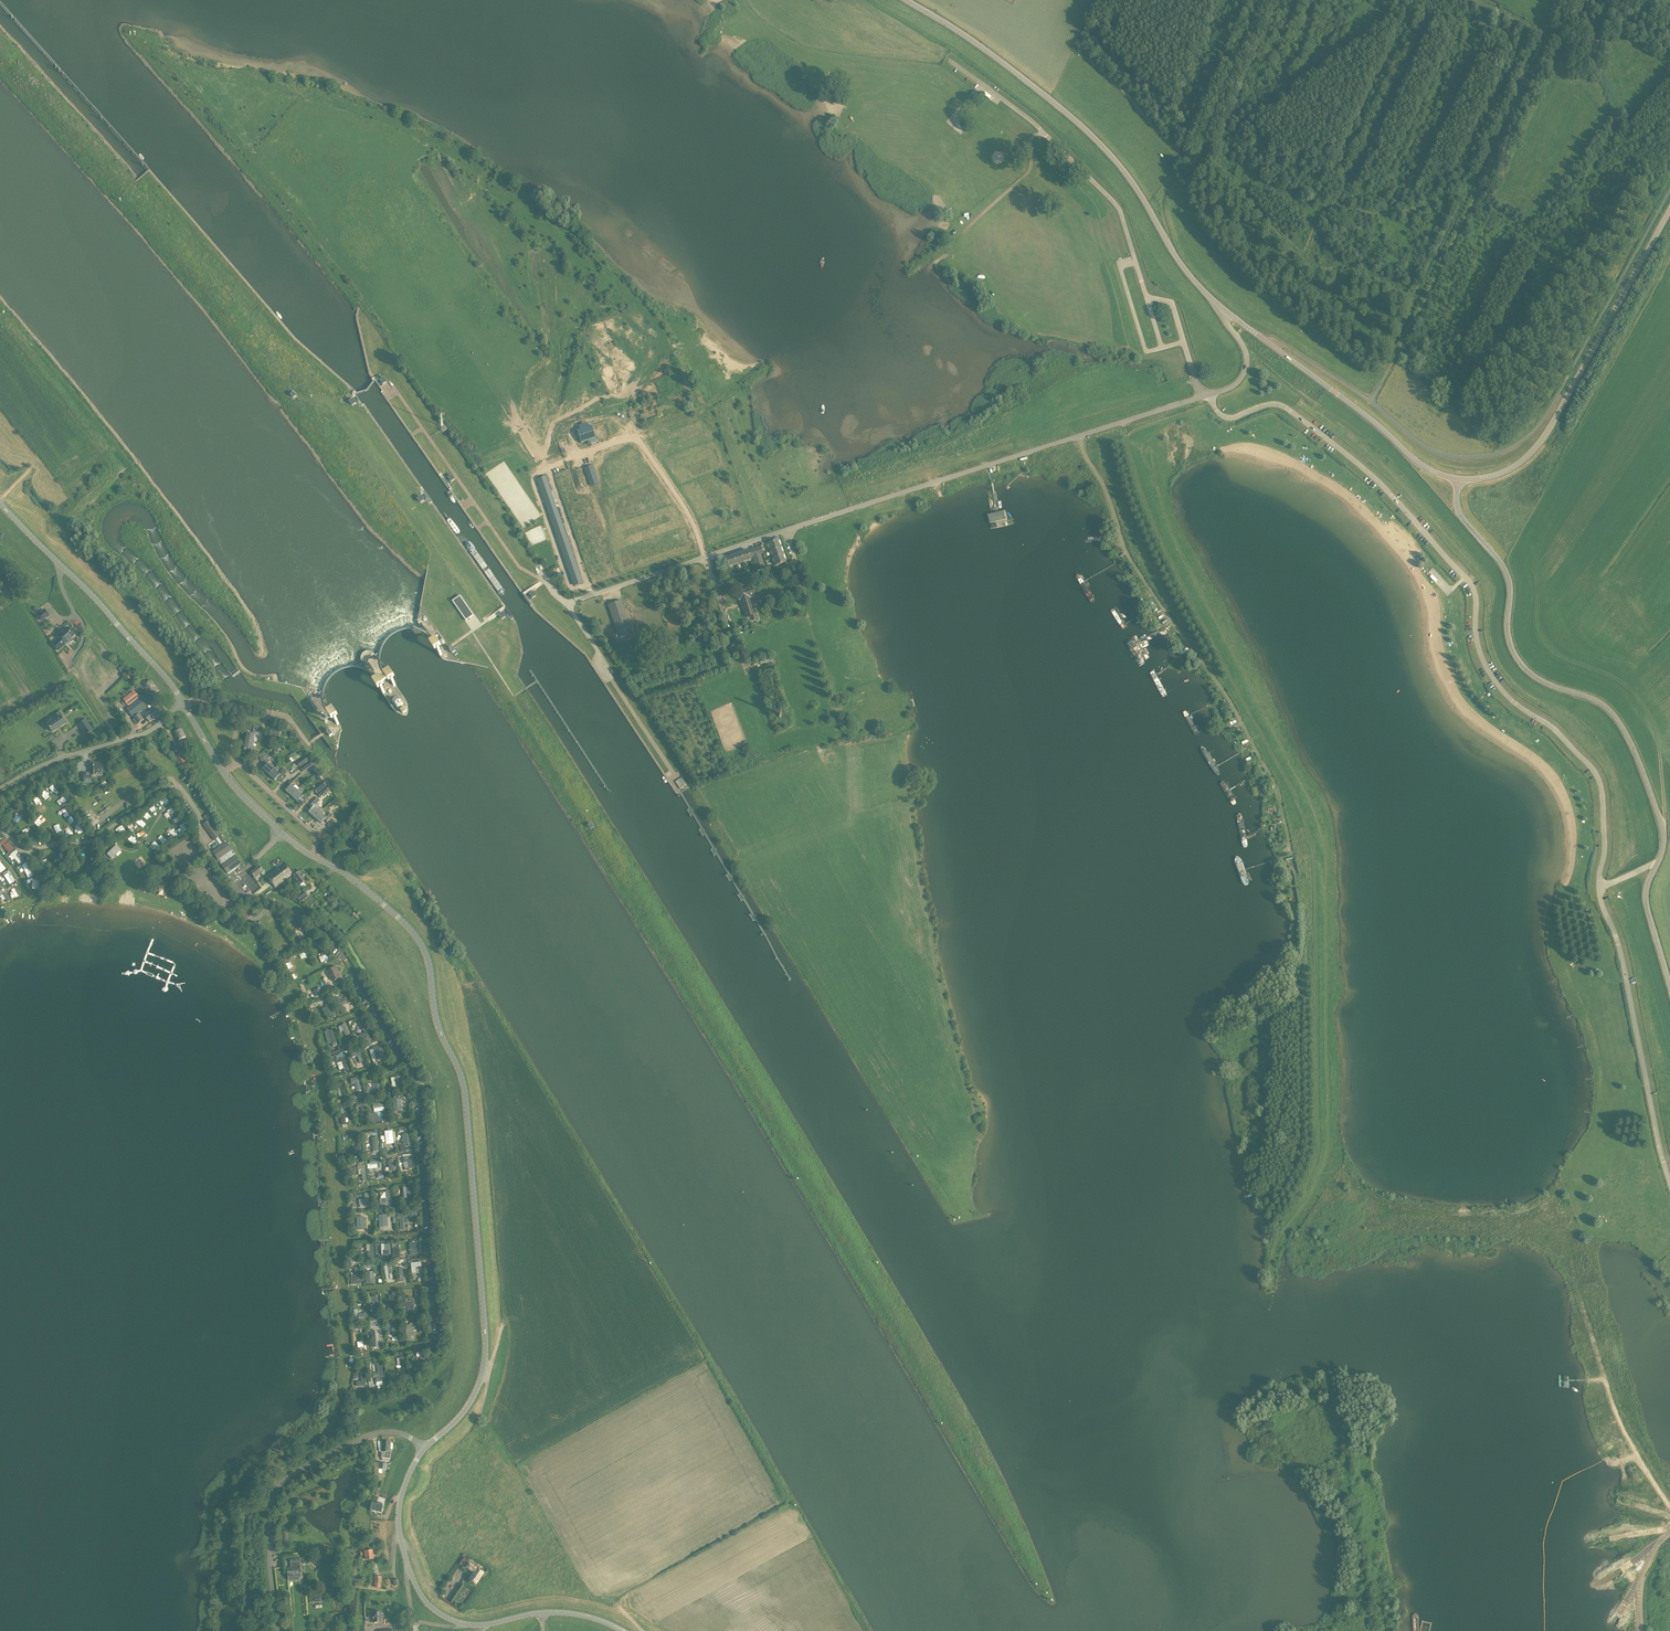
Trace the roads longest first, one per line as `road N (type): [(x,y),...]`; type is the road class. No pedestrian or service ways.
road 1 (tertiary): [(424,1449),(463,1414),(485,1360),(462,1077),(437,1022),(422,943),(358,882),(311,855)]
road 2 (unclassified): [(1669,989),(1645,896),(1662,829),(1633,748),(1601,704),(1553,687),(1519,663),(1507,636),(1505,572),(1458,516),(1457,480)]
road 3 (track): [(500,1332),(478,1074),(419,923),(380,886),(349,877)]
road 4 (tertiary): [(1220,307),(1090,136),(903,0)]
road 5 (unclassified): [(785,531),(1201,397)]
road 6 (track): [(1370,402),(1561,18)]
road 7 (unclassified): [(1201,397),(1173,307),(1146,295),(1117,206),(983,84)]
road 8 (tertiary): [(622,1630),(554,1612),(468,1625),(430,1606),(410,1570),(399,1519),(424,1449)]
road 9 (tertiary): [(1457,480),(1492,477),(1536,448),(1669,210)]
road 10 (track): [(1253,0),(1189,158),(1198,158),(1265,0)]
road 11 (unclassified): [(281,1630),(270,1568),(277,1489),(375,1434),(402,1434),(424,1449)]
road 12 (tertiary): [(1457,480),(1414,462),(1367,416),(1220,307)]
road 13 (tertiary): [(182,702),(98,601),(0,503)]
road 14 (track): [(1198,158),(1383,22),(1394,0)]
road 15 (track): [(1174,0),(1092,49),(1090,61),(1189,158)]
road 16 (unclassified): [(577,599),(785,531)]
road 17 (residential): [(0,788),(63,757),(139,735),(182,702)]
road 18 (track): [(1044,133),(1030,140),(1028,172),(964,232)]
road 19 (residential): [(311,855),(317,838),(311,830),(236,761)]
road 20 (unclassified): [(1201,397),(1235,385),(1246,366),(1220,307)]

